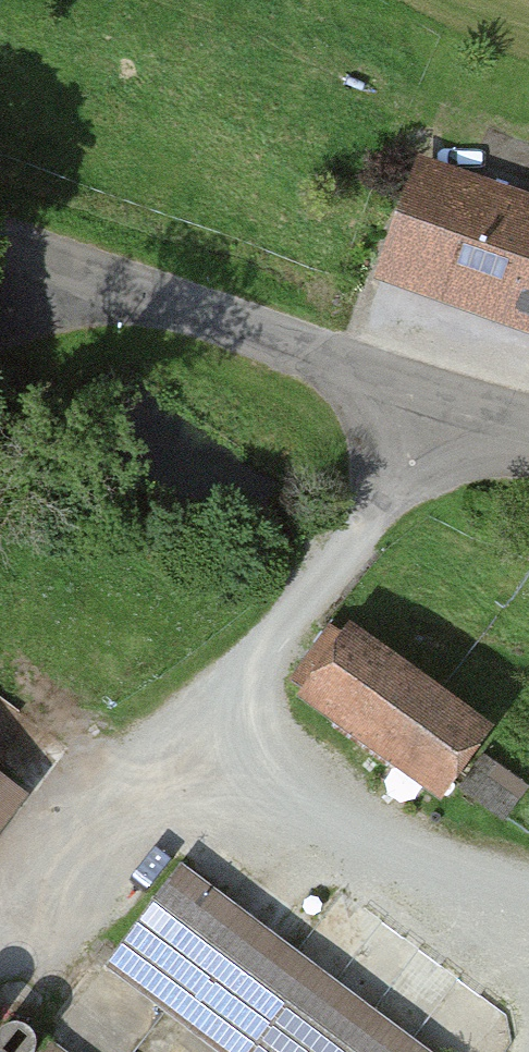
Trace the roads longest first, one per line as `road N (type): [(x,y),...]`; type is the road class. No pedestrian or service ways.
road 1 (track): [(430,401),(217,740),(514,920),(528,921)]
road 2 (unclassified): [(128,289),(430,401),(528,426)]
road 3 (track): [(217,740),(0,960)]
road 4 (unclassified): [(0,242),(128,289)]
road 5 (unclassified): [(0,321),(128,289)]

